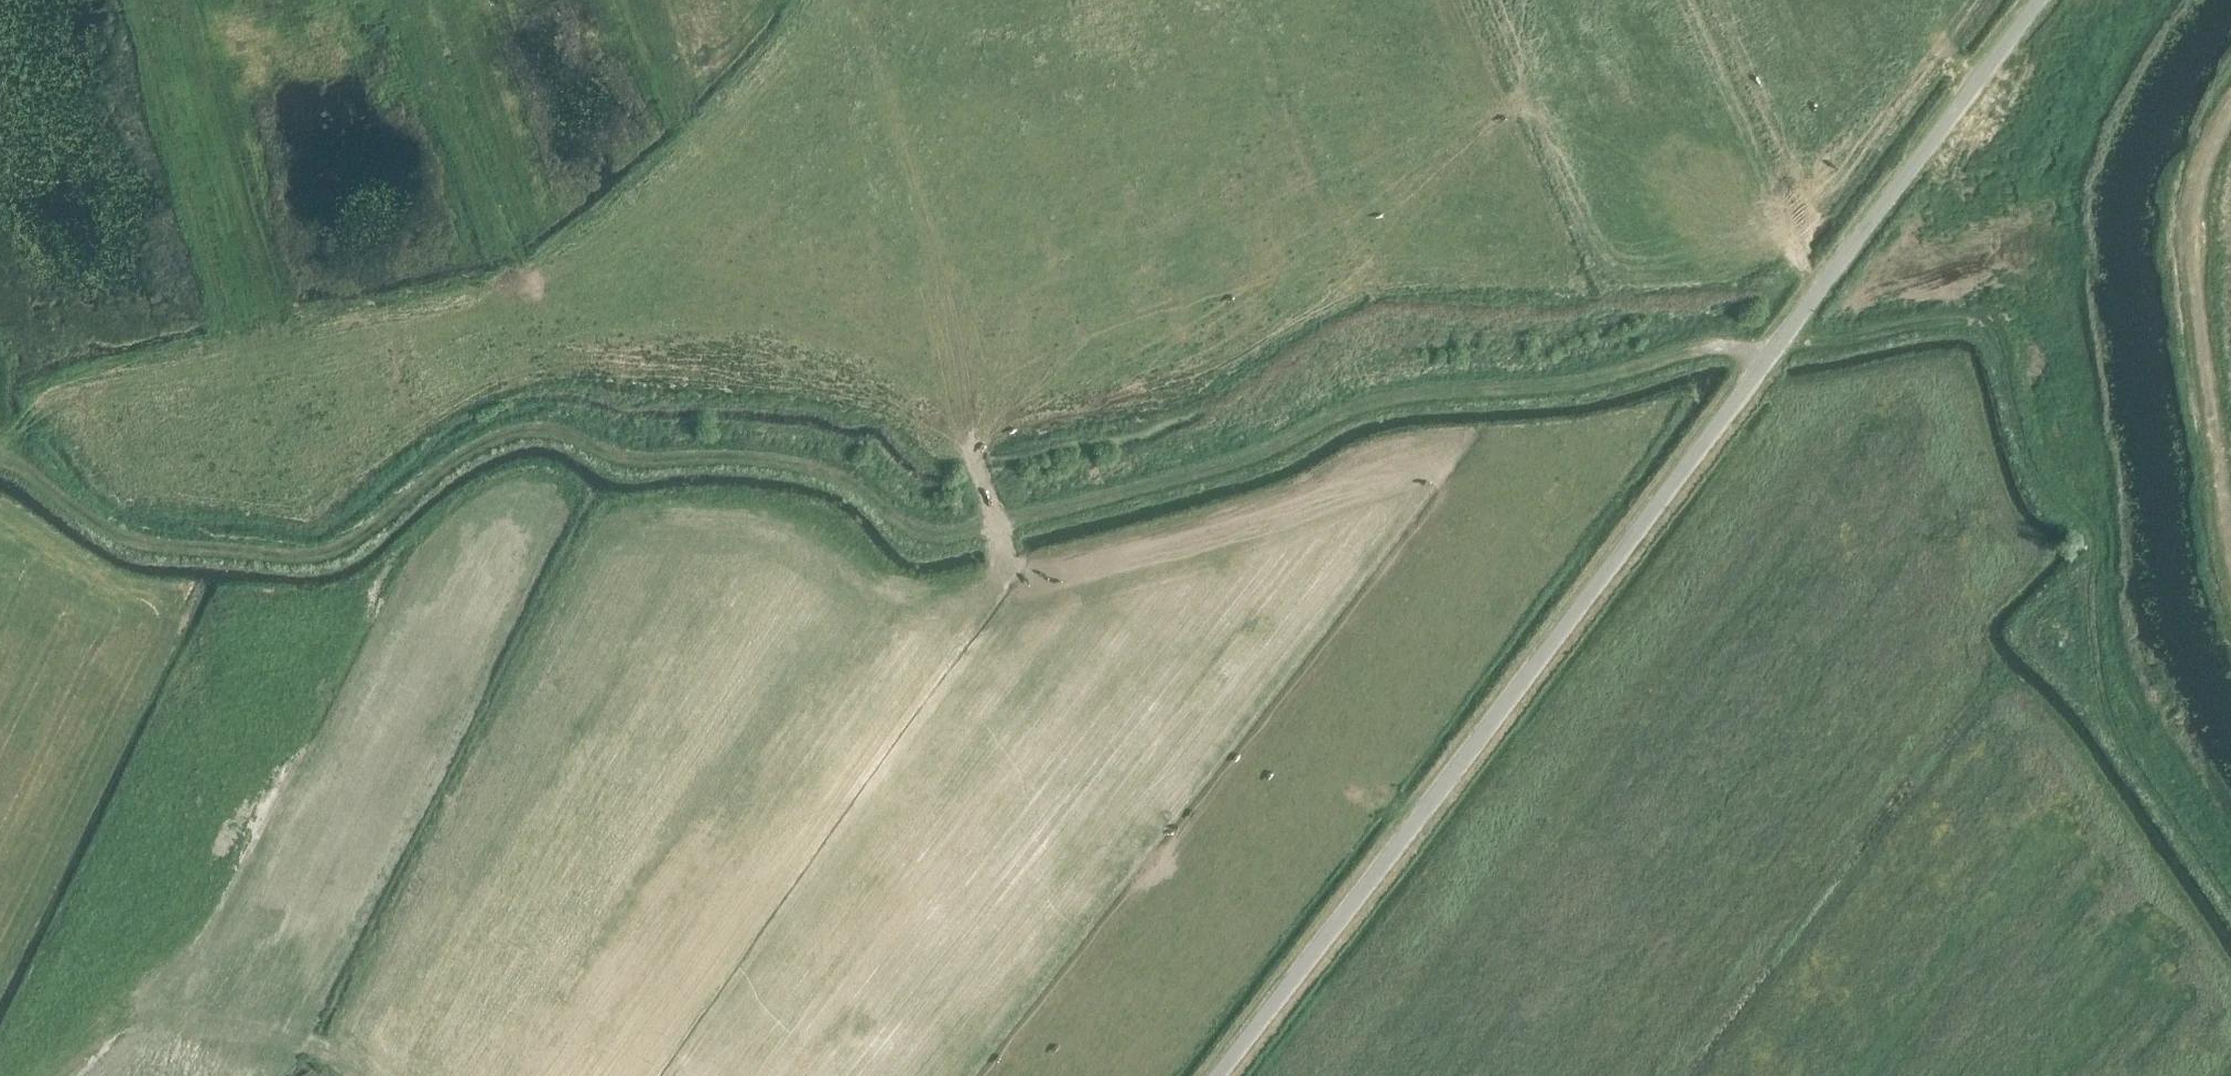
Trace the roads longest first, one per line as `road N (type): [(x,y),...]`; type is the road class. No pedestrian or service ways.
road 1 (tertiary): [(1215,1075),(2037,0)]
road 2 (track): [(2230,556),(2189,244),(2196,183),(2230,106)]

